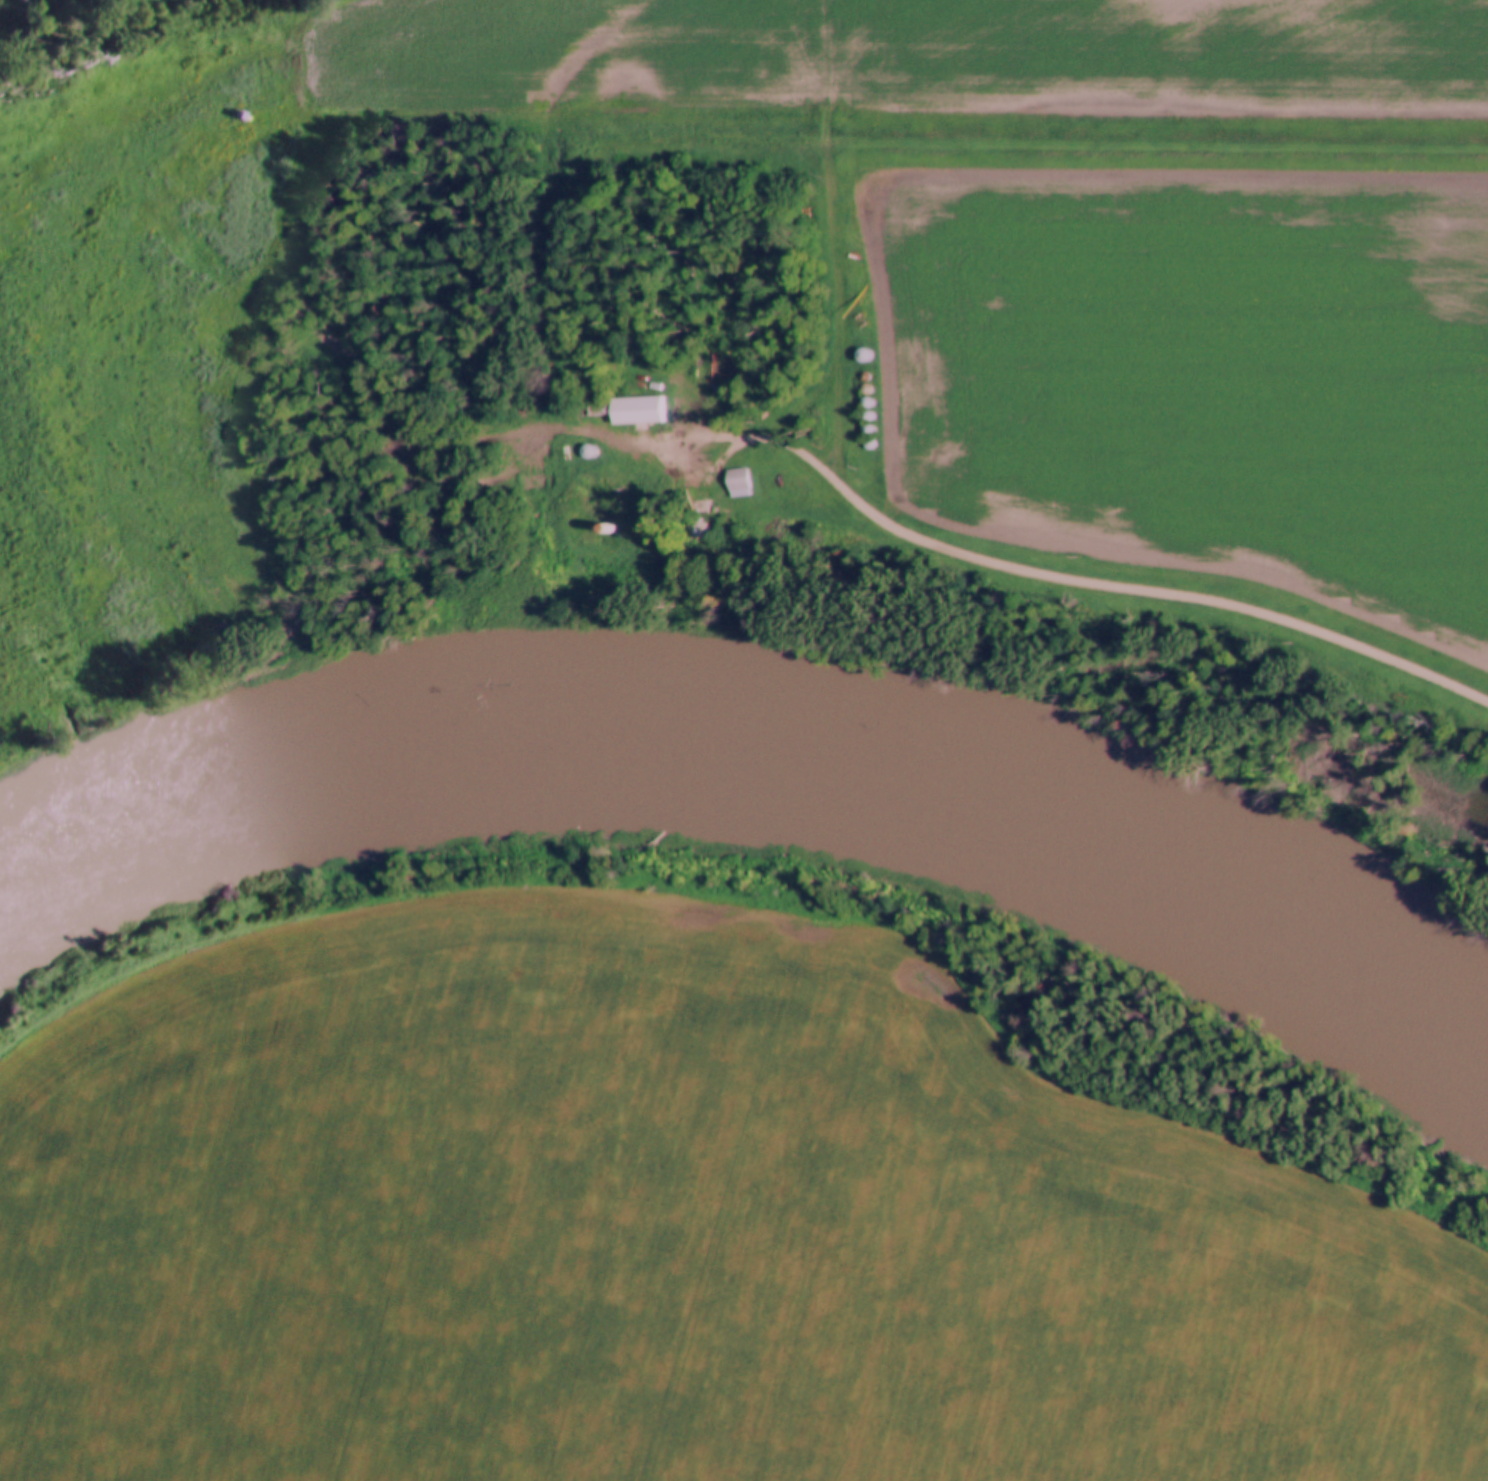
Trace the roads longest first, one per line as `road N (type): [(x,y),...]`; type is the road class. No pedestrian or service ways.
road 1 (track): [(1487,147),(630,138),(580,166),(567,193),(554,427)]
road 2 (track): [(672,450),(554,427),(447,446),(415,441),(388,424),(338,345),(202,257),(159,201),(109,162),(58,139)]
road 3 (track): [(833,481),(824,107)]

